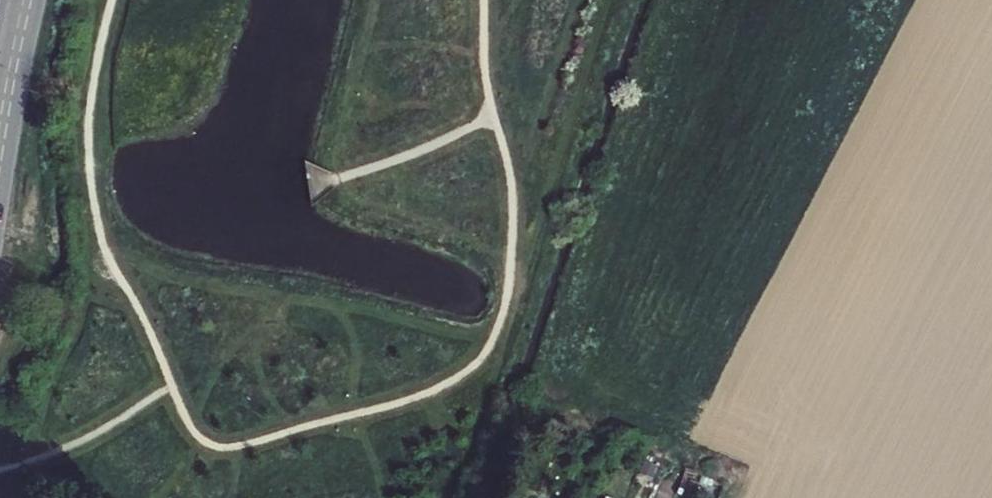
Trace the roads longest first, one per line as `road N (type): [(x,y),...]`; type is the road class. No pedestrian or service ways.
road 1 (residential): [(0,143),(27,0)]

